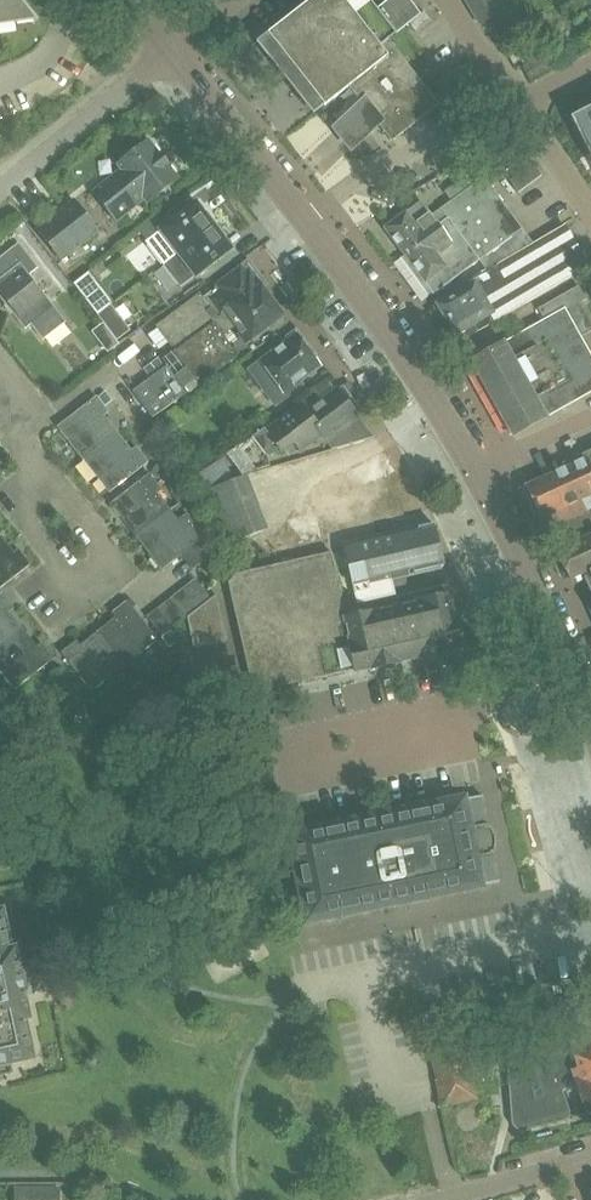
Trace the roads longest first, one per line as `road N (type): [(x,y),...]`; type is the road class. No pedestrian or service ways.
road 1 (tertiary): [(477,472),(424,374),(307,214)]
road 2 (tertiary): [(590,723),(477,472)]
road 3 (residential): [(49,474),(120,563),(83,592),(12,503)]
road 4 (residential): [(307,214),(505,78)]
road 5 (residential): [(0,189),(172,48)]
road 6 (tertiary): [(307,214),(172,48)]
road 7 (unclassified): [(446,1199),(590,1157)]
road 8 (residential): [(590,211),(521,102)]
road 9 (residential): [(477,472),(590,418)]
road 10 (residential): [(49,474),(22,438),(0,361)]

